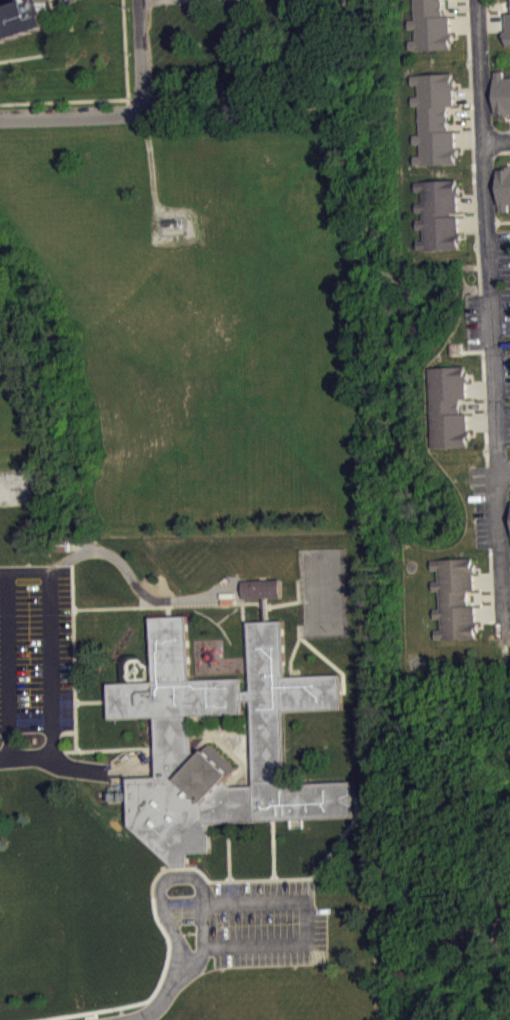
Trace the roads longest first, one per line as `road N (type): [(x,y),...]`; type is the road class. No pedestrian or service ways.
road 1 (residential): [(0,118),(124,114),(136,107)]

